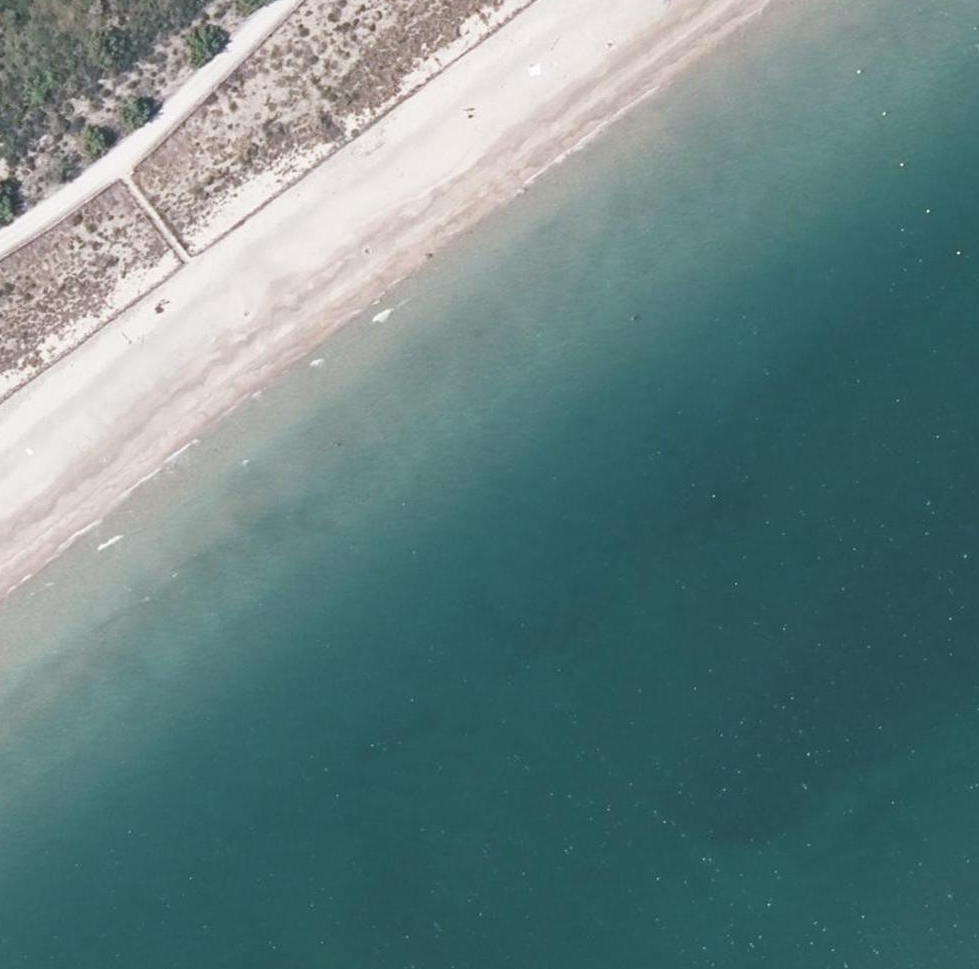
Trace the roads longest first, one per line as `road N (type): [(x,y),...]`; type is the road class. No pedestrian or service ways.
road 1 (track): [(287,0),(117,163),(0,243)]

